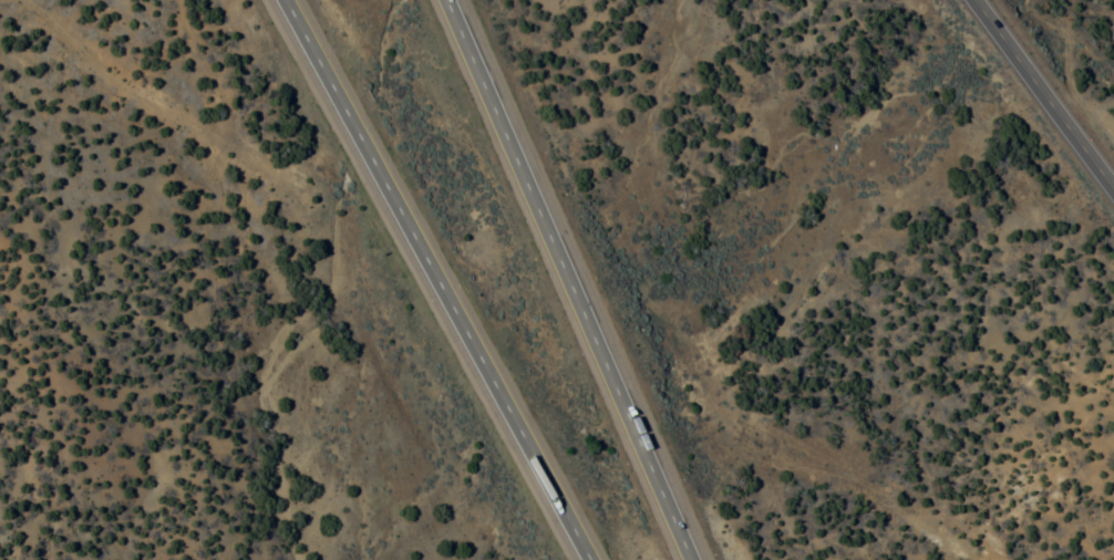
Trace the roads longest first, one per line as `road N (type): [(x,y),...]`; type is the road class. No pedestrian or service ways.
road 1 (motorway): [(273,0),(592,559)]
road 2 (motorway): [(691,559),(447,0)]
road 3 (track): [(352,231),(218,219),(33,92),(0,58)]
road 4 (track): [(671,515),(705,495),(743,452),(813,462),(873,485),(993,559)]
road 5 (track): [(352,231),(334,321),(272,380),(309,559)]
road 6 (secondary): [(1113,196),(967,0)]

